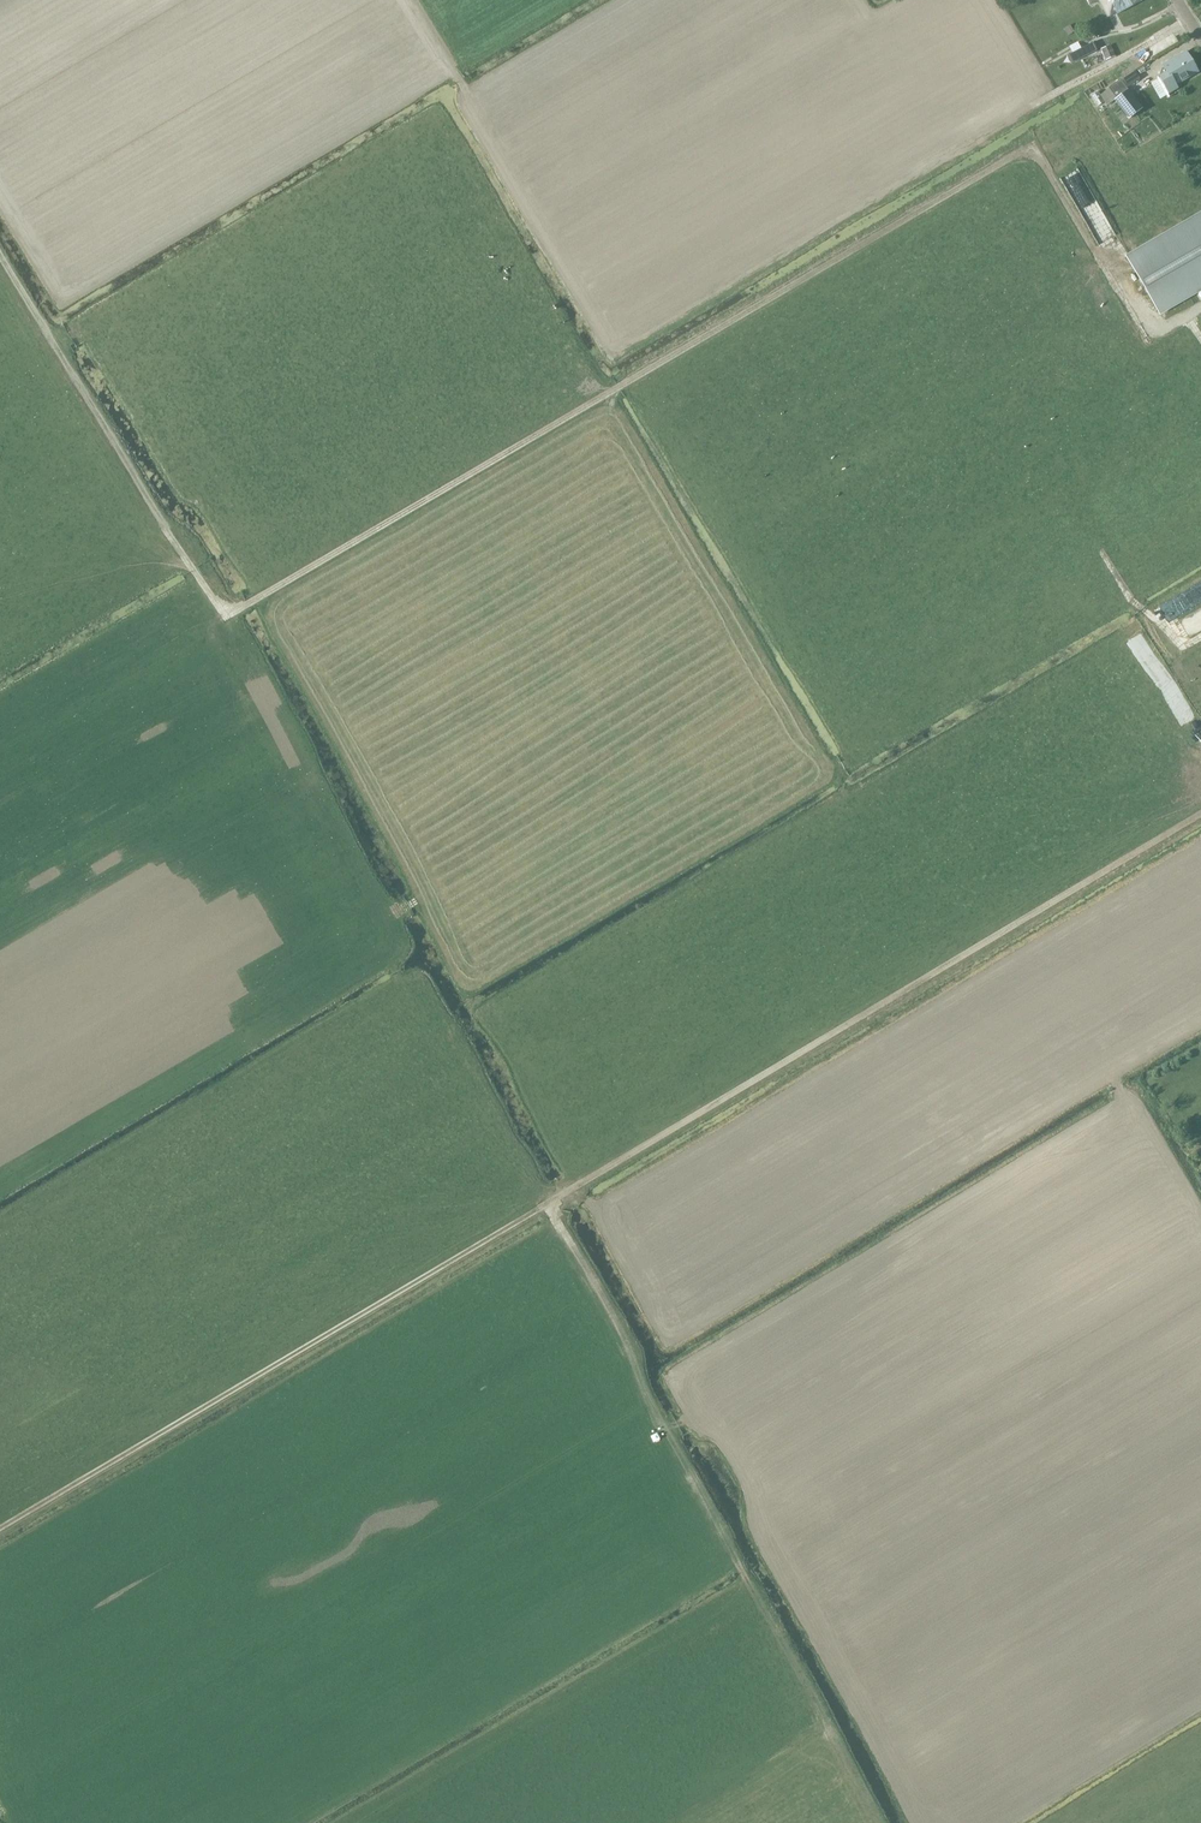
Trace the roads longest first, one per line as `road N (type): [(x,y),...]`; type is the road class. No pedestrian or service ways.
road 1 (track): [(546,1205),(1200,813)]
road 2 (track): [(546,1205),(0,1529)]

